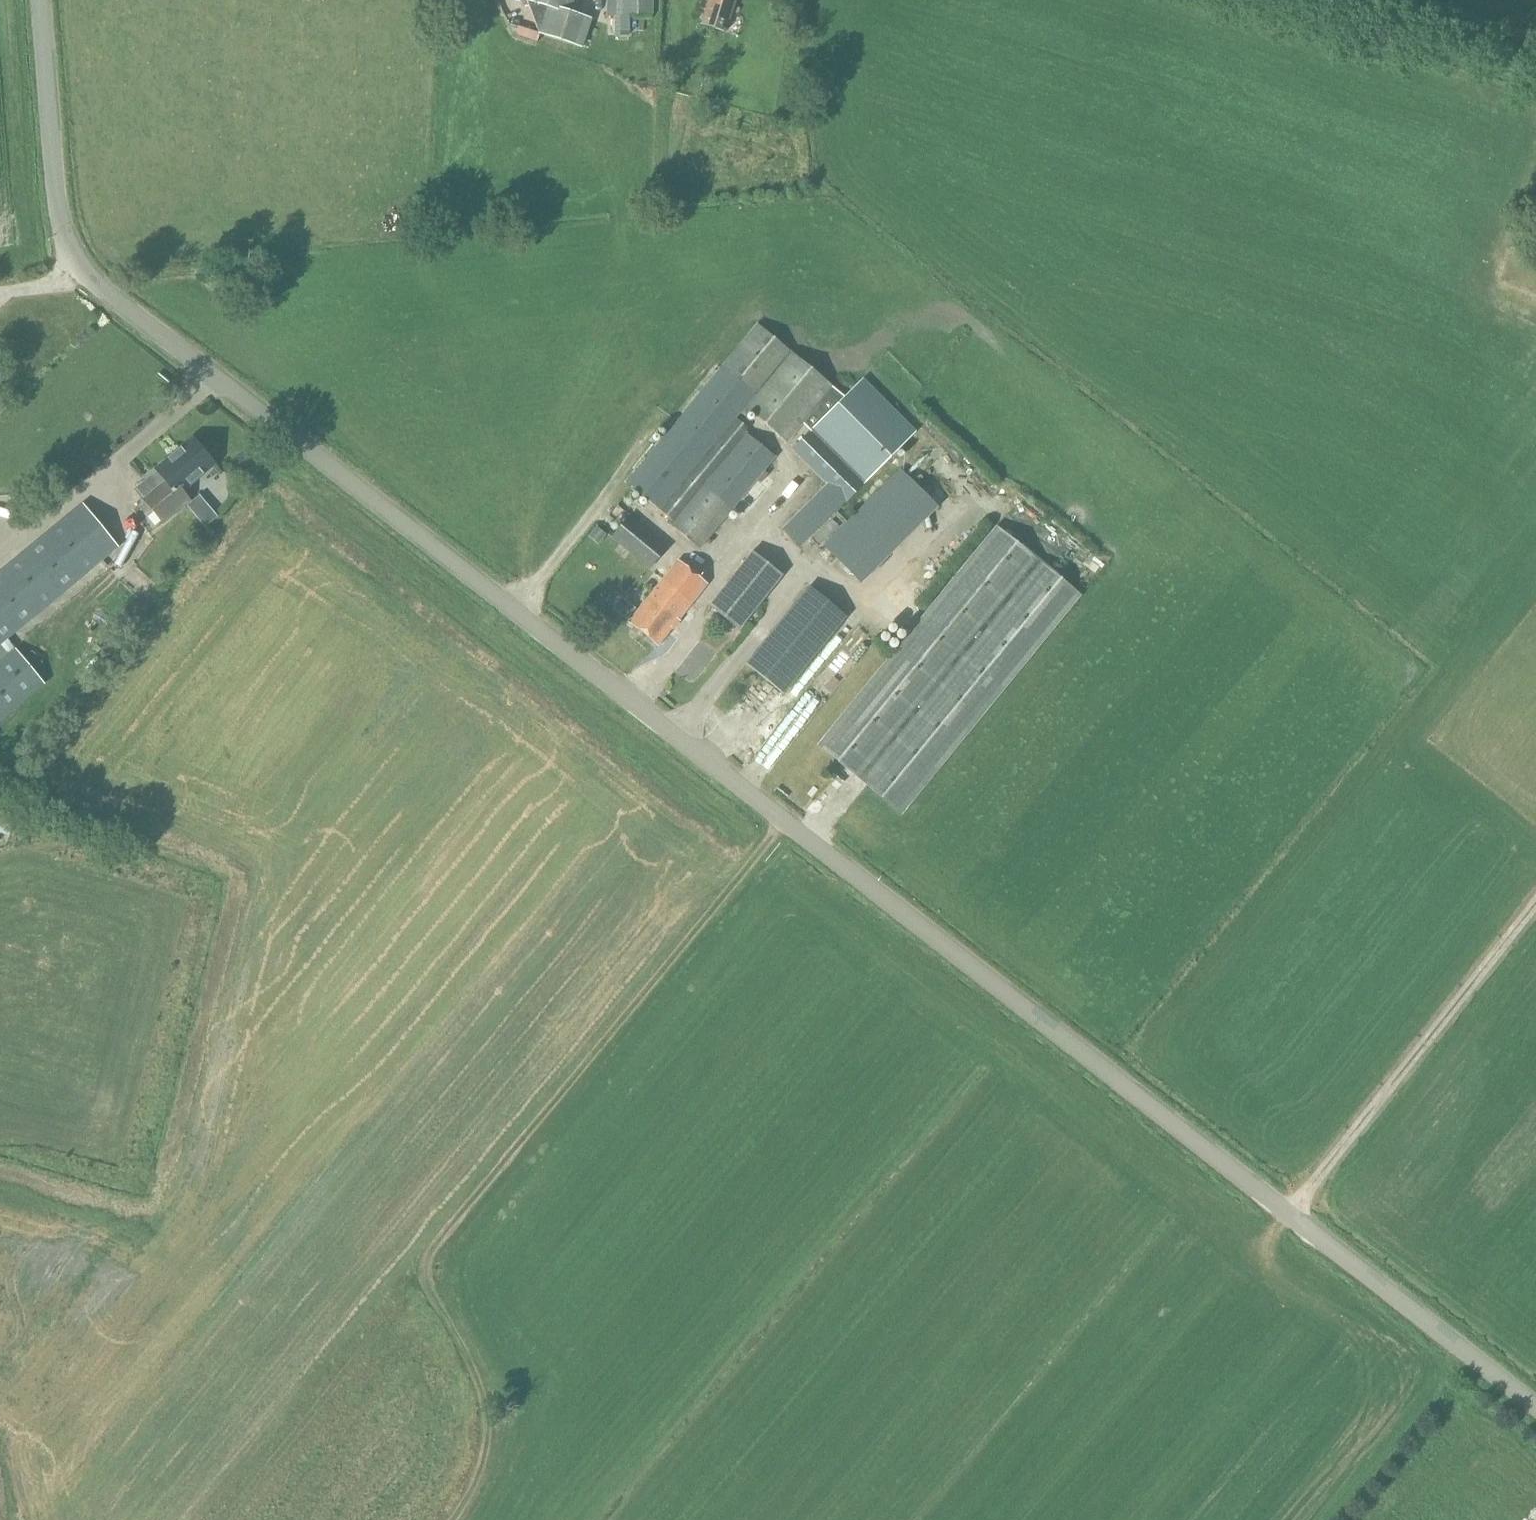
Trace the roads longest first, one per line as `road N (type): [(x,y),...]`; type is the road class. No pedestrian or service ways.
road 1 (unclassified): [(1535,1409),(77,265),(55,184),(39,0)]
road 2 (track): [(458,1519),(475,1501),(488,1418),(423,1263),(781,821)]
road 3 (track): [(1535,903),(1288,1215)]
road 4 (tertiary): [(1535,61),(1341,0)]

